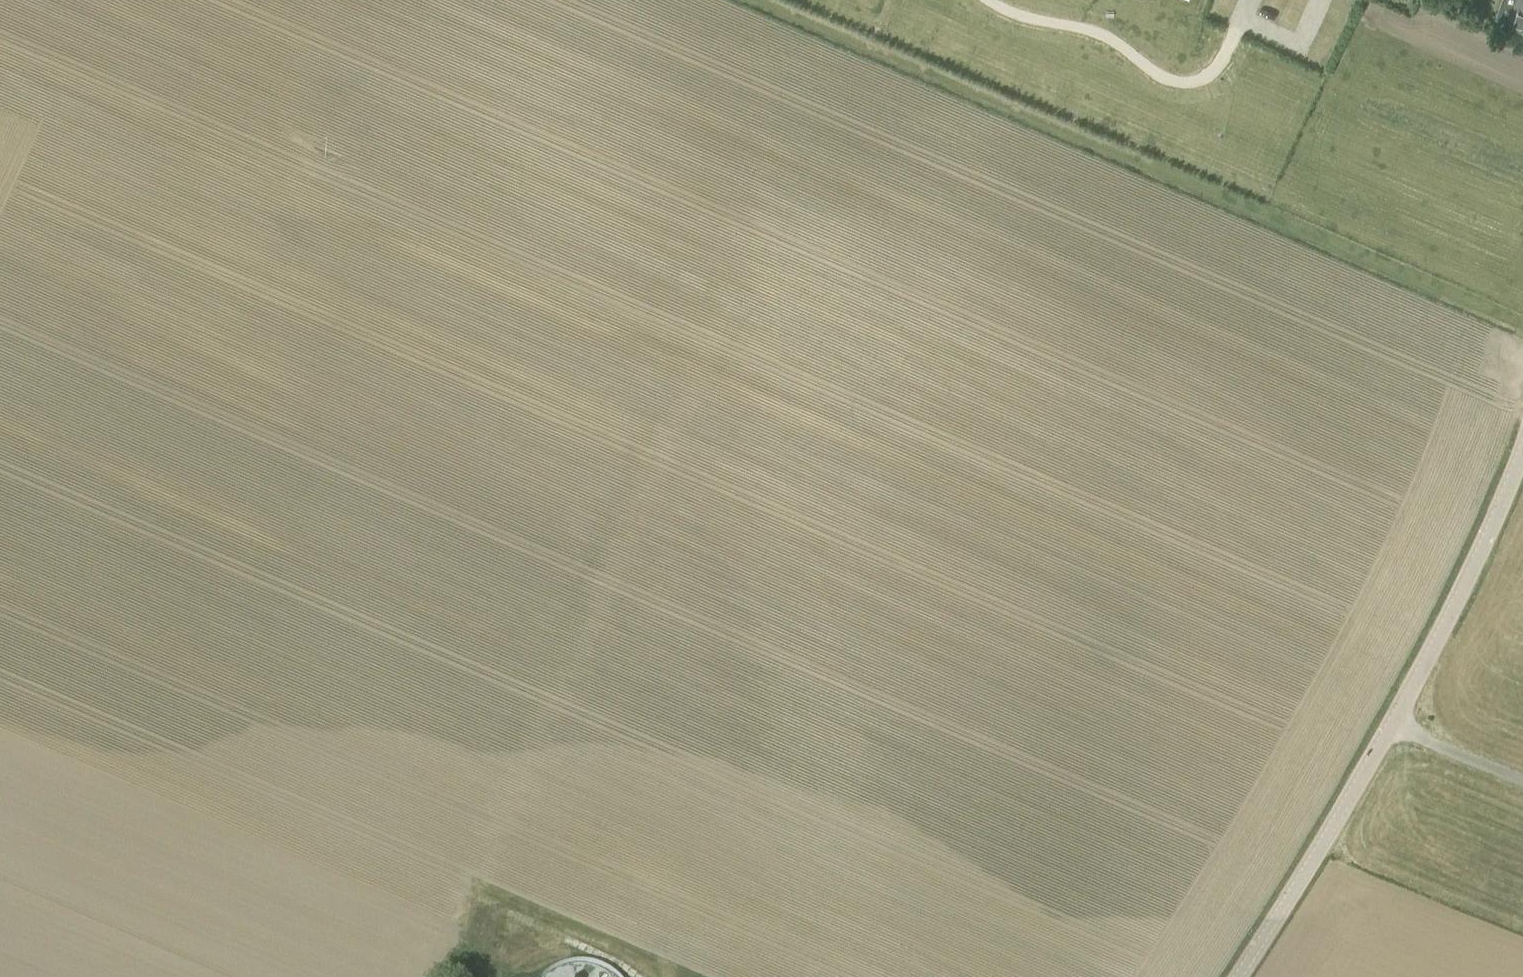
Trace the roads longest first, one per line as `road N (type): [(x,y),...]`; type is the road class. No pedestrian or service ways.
road 1 (track): [(1409,690),(245,191)]
road 2 (unclassified): [(1235,976),(1390,729),(1487,525),(1522,426)]

